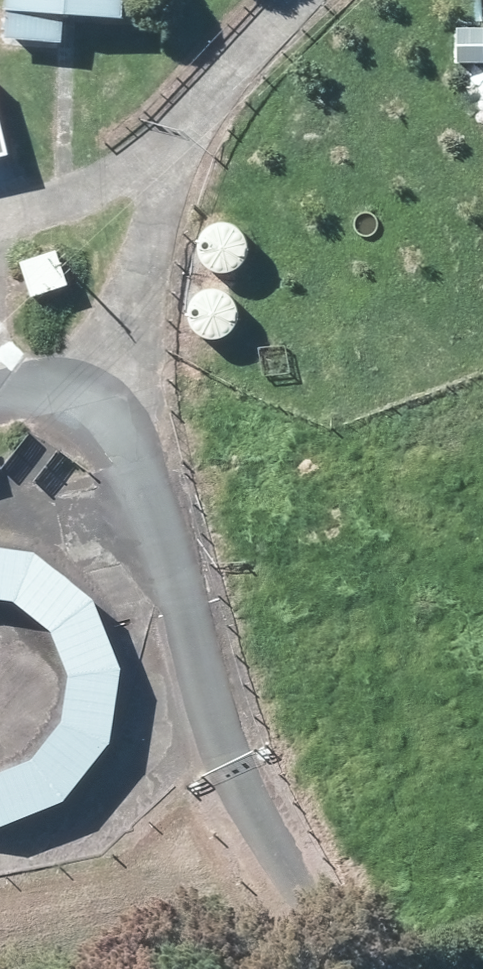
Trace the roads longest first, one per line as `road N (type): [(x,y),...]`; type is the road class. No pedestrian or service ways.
road 1 (track): [(346,968),(254,814),(157,379),(183,208),(262,26),(287,0)]
road 2 (track): [(0,868),(94,852),(226,711)]
road 3 (track): [(157,379),(0,417)]

